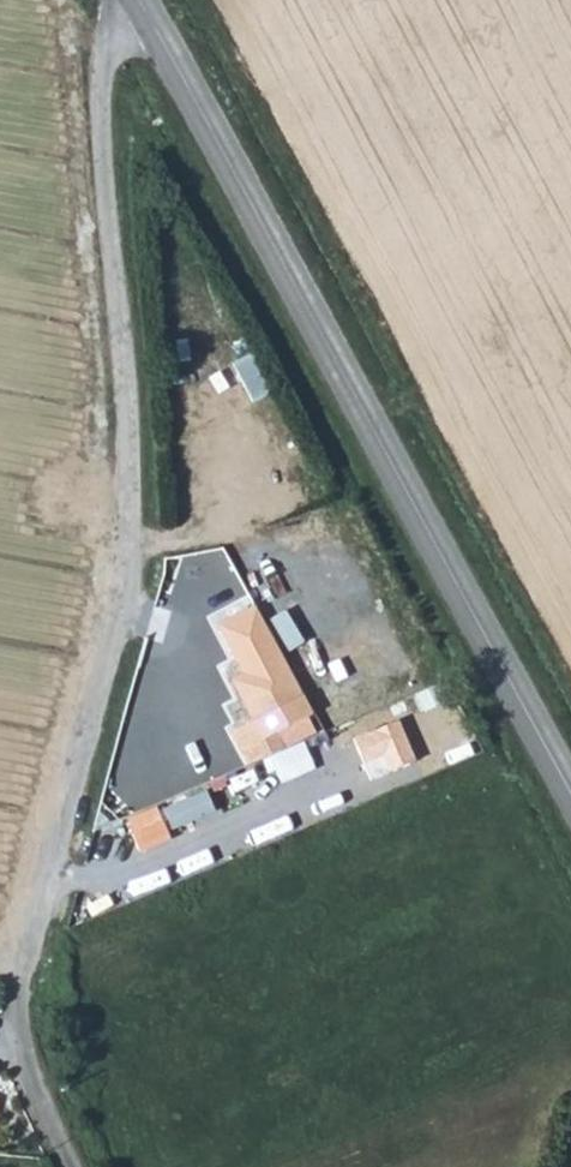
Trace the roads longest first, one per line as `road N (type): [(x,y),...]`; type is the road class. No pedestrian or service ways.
road 1 (unclassified): [(137,3),(109,54),(98,121),(136,579),(37,893),(14,1033),(74,1166)]
road 2 (tertiary): [(570,797),(137,3)]

